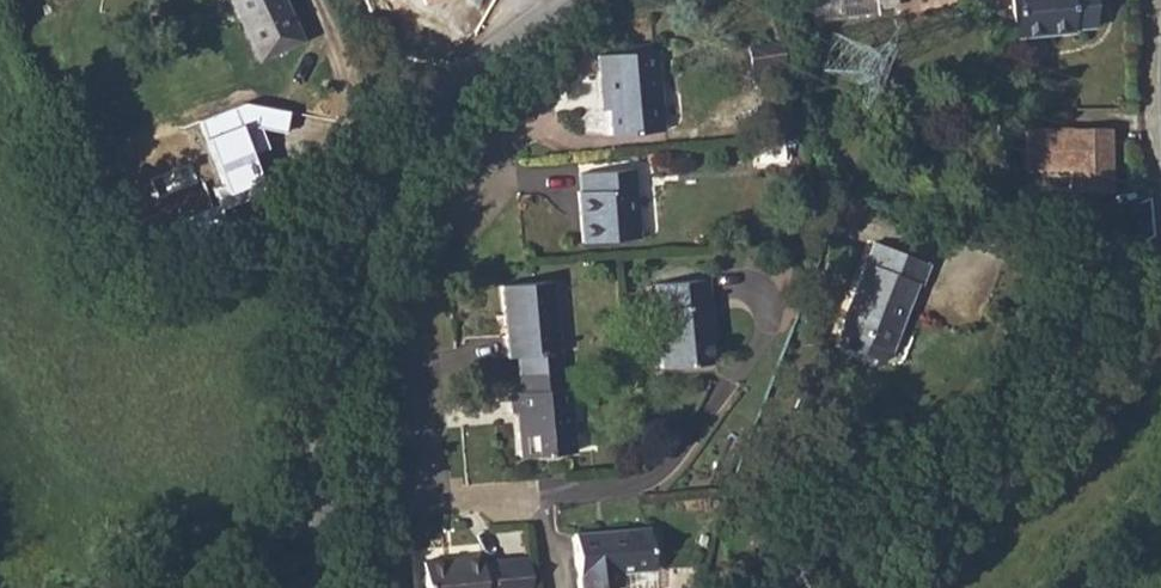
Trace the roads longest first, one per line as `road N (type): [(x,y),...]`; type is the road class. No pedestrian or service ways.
road 1 (unclassified): [(604,0),(429,135),(357,259),(329,512)]
road 2 (residential): [(426,508),(651,492),(711,421),(762,338)]
road 3 (residential): [(426,508),(429,337),(445,239),(514,184)]

